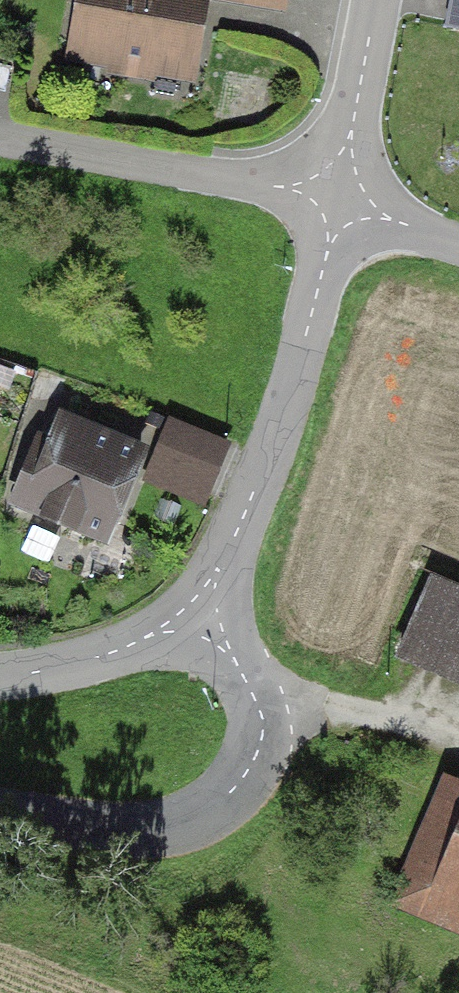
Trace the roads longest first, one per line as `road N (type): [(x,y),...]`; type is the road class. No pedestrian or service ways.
road 1 (residential): [(199,617),(234,659),(259,706),(261,741),(246,776),(214,808),(154,828),(0,816)]
road 2 (residential): [(338,198),(299,351),(199,617)]
road 3 (residential): [(0,142),(338,198)]
road 4 (residential): [(0,675),(82,662),(199,617)]
road 5 (residential): [(338,198),(375,0)]
road 6 (unclassified): [(338,198),(458,244)]

